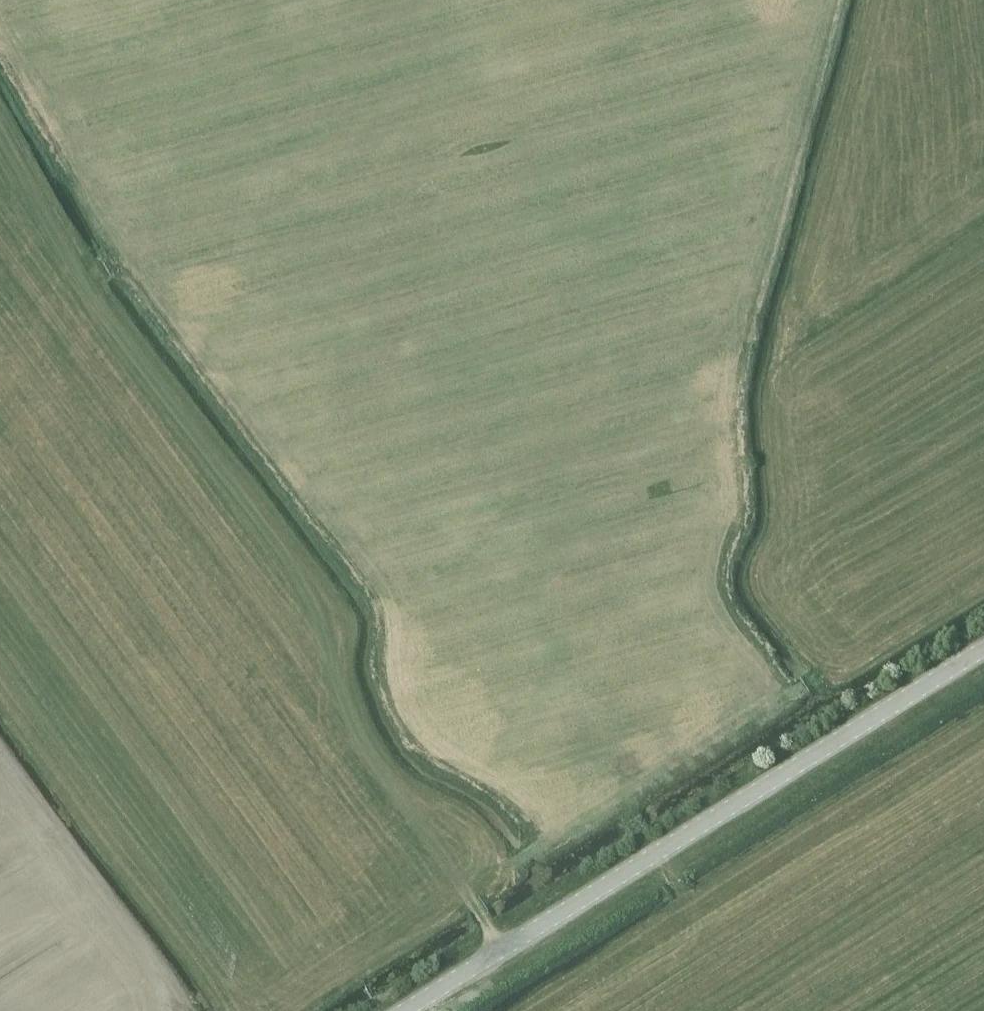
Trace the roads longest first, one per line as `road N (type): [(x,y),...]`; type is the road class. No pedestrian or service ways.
road 1 (tertiary): [(401,1010),(983,648)]

